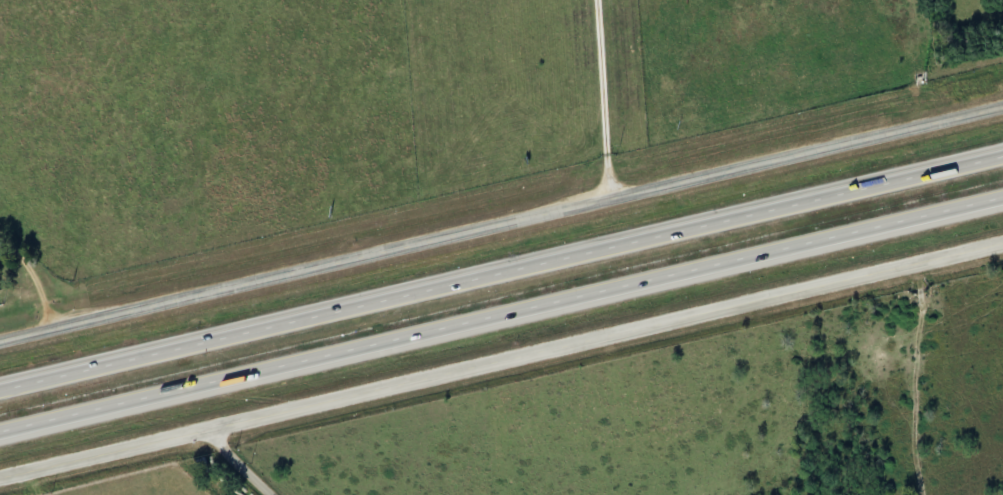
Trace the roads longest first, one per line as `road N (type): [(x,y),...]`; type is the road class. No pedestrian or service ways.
road 1 (motorway): [(1002,155),(0,390)]
road 2 (tertiary): [(0,338),(1002,103)]
road 3 (motorway): [(0,433),(1002,199)]
road 4 (tertiary): [(0,475),(1002,243)]
road 5 (residential): [(607,195),(599,0)]

